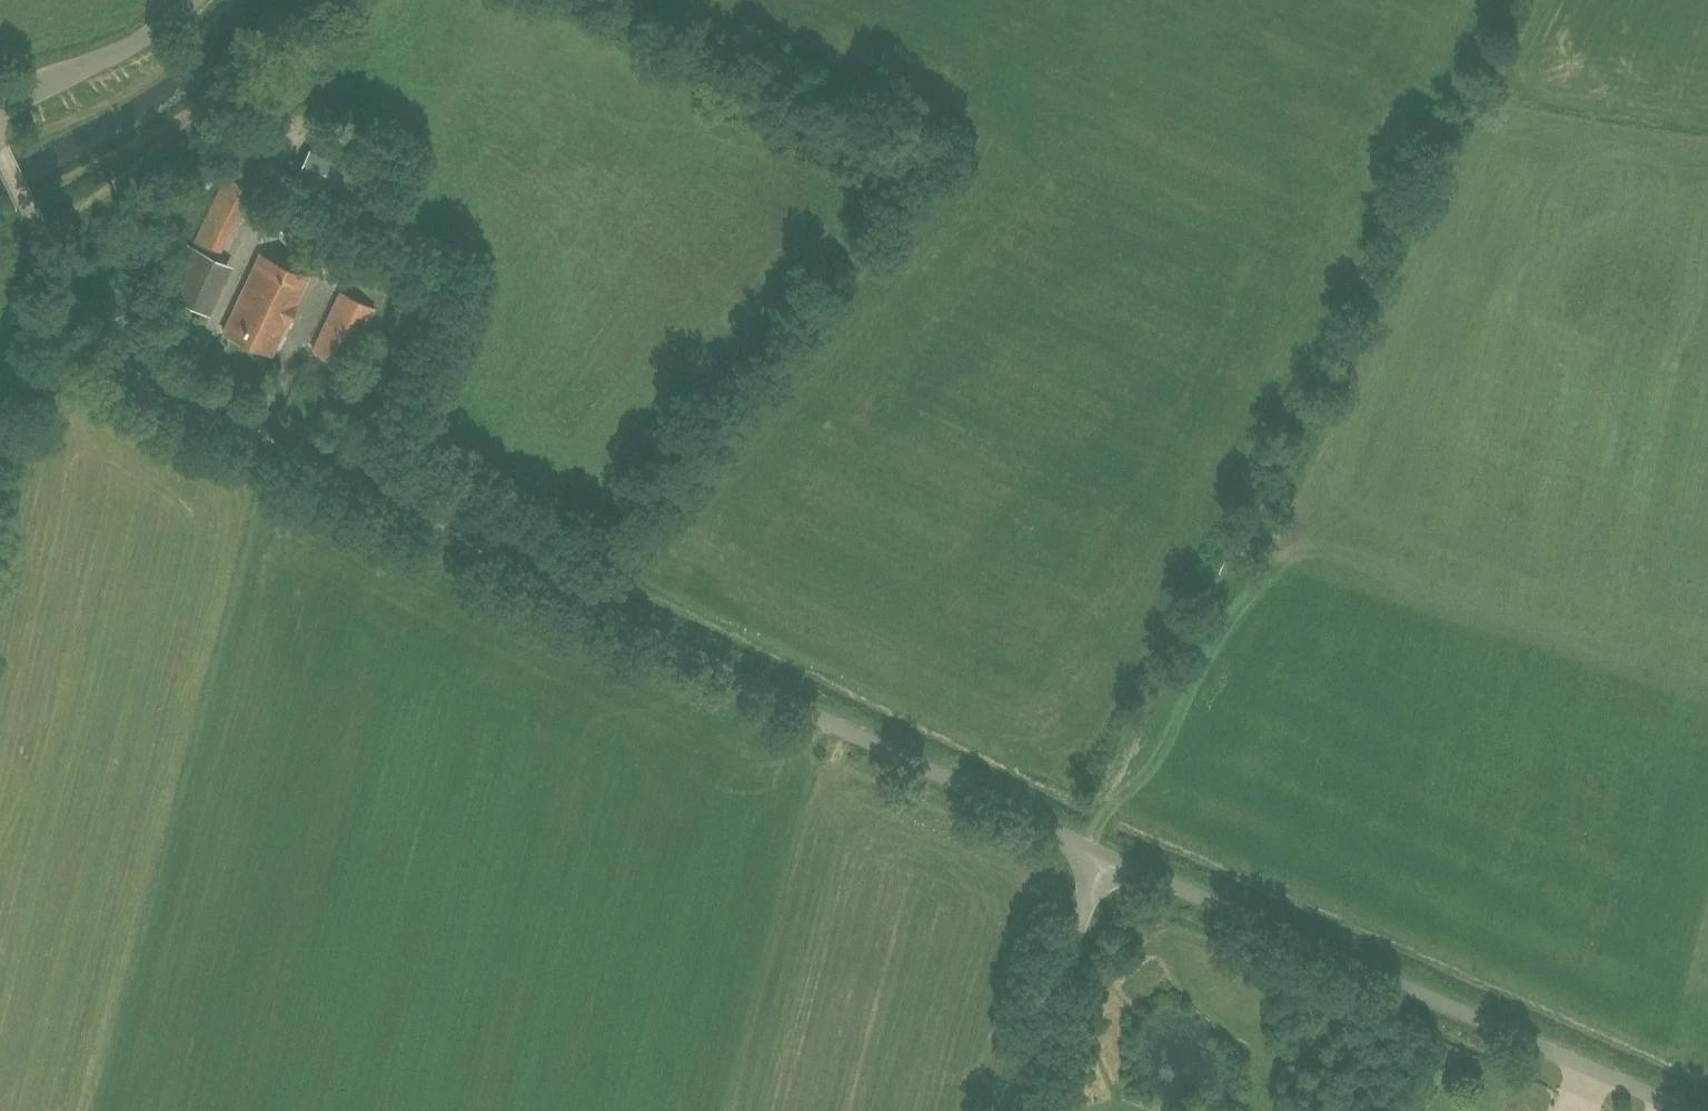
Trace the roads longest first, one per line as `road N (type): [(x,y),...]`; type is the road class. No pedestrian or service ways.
road 1 (unclassified): [(0,147),(81,321),(111,358),(153,388),(1106,858)]
road 2 (unclassified): [(1685,1110),(1106,858)]
road 3 (unclassified): [(1030,1110),(1086,904),(1106,858)]
road 4 (unclassified): [(0,103),(151,35),(192,0)]

